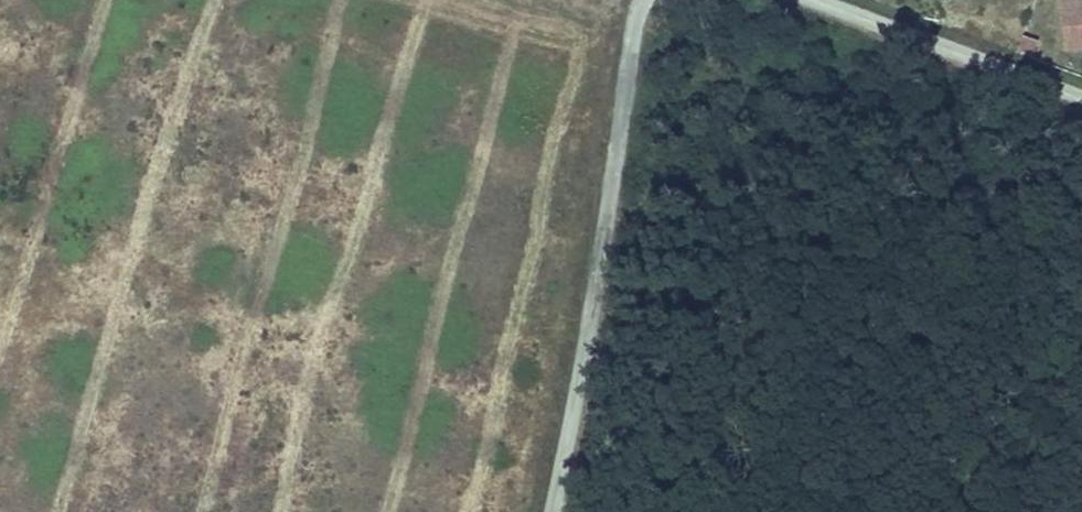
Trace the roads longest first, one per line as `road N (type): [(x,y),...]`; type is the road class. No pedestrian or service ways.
road 1 (track): [(646,0),(633,36),(556,511)]
road 2 (track): [(1081,97),(805,0)]

